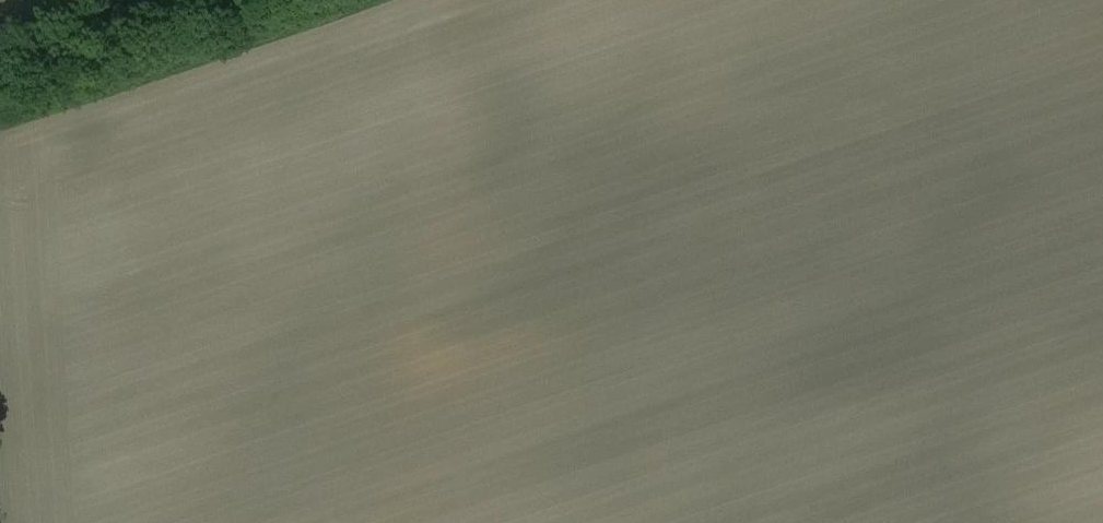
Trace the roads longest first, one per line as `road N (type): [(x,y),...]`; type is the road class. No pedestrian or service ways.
road 1 (unclassified): [(224,0),(0,76)]

